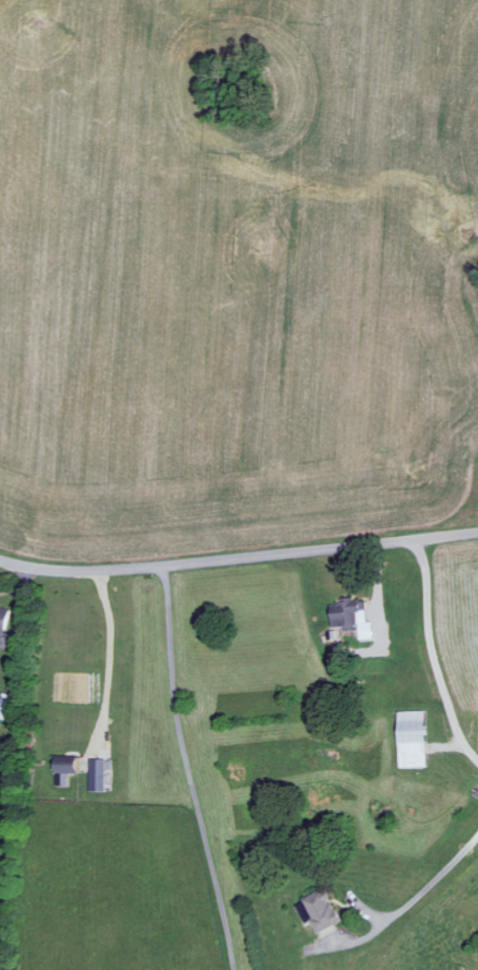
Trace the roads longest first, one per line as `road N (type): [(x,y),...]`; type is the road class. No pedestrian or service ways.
road 1 (residential): [(477,536),(125,570),(71,572),(0,559)]

